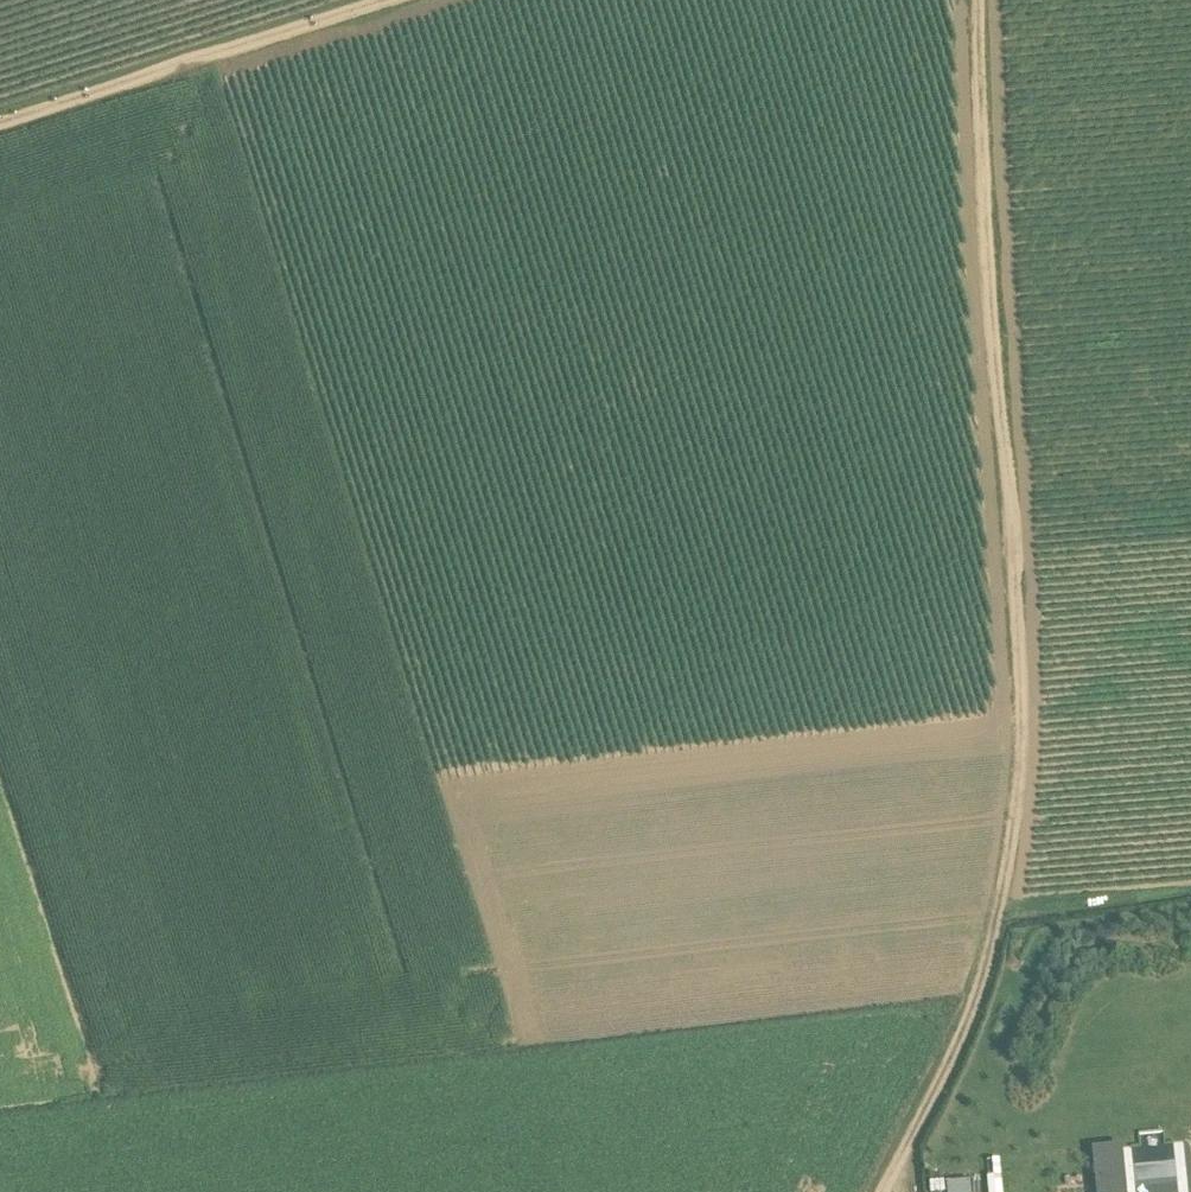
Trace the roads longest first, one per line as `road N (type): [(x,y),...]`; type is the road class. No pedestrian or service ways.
road 1 (track): [(887,1191),(958,1061),(1000,923),(1021,775),(1028,593),(989,188),(982,0)]
road 2 (track): [(421,0),(0,128)]

